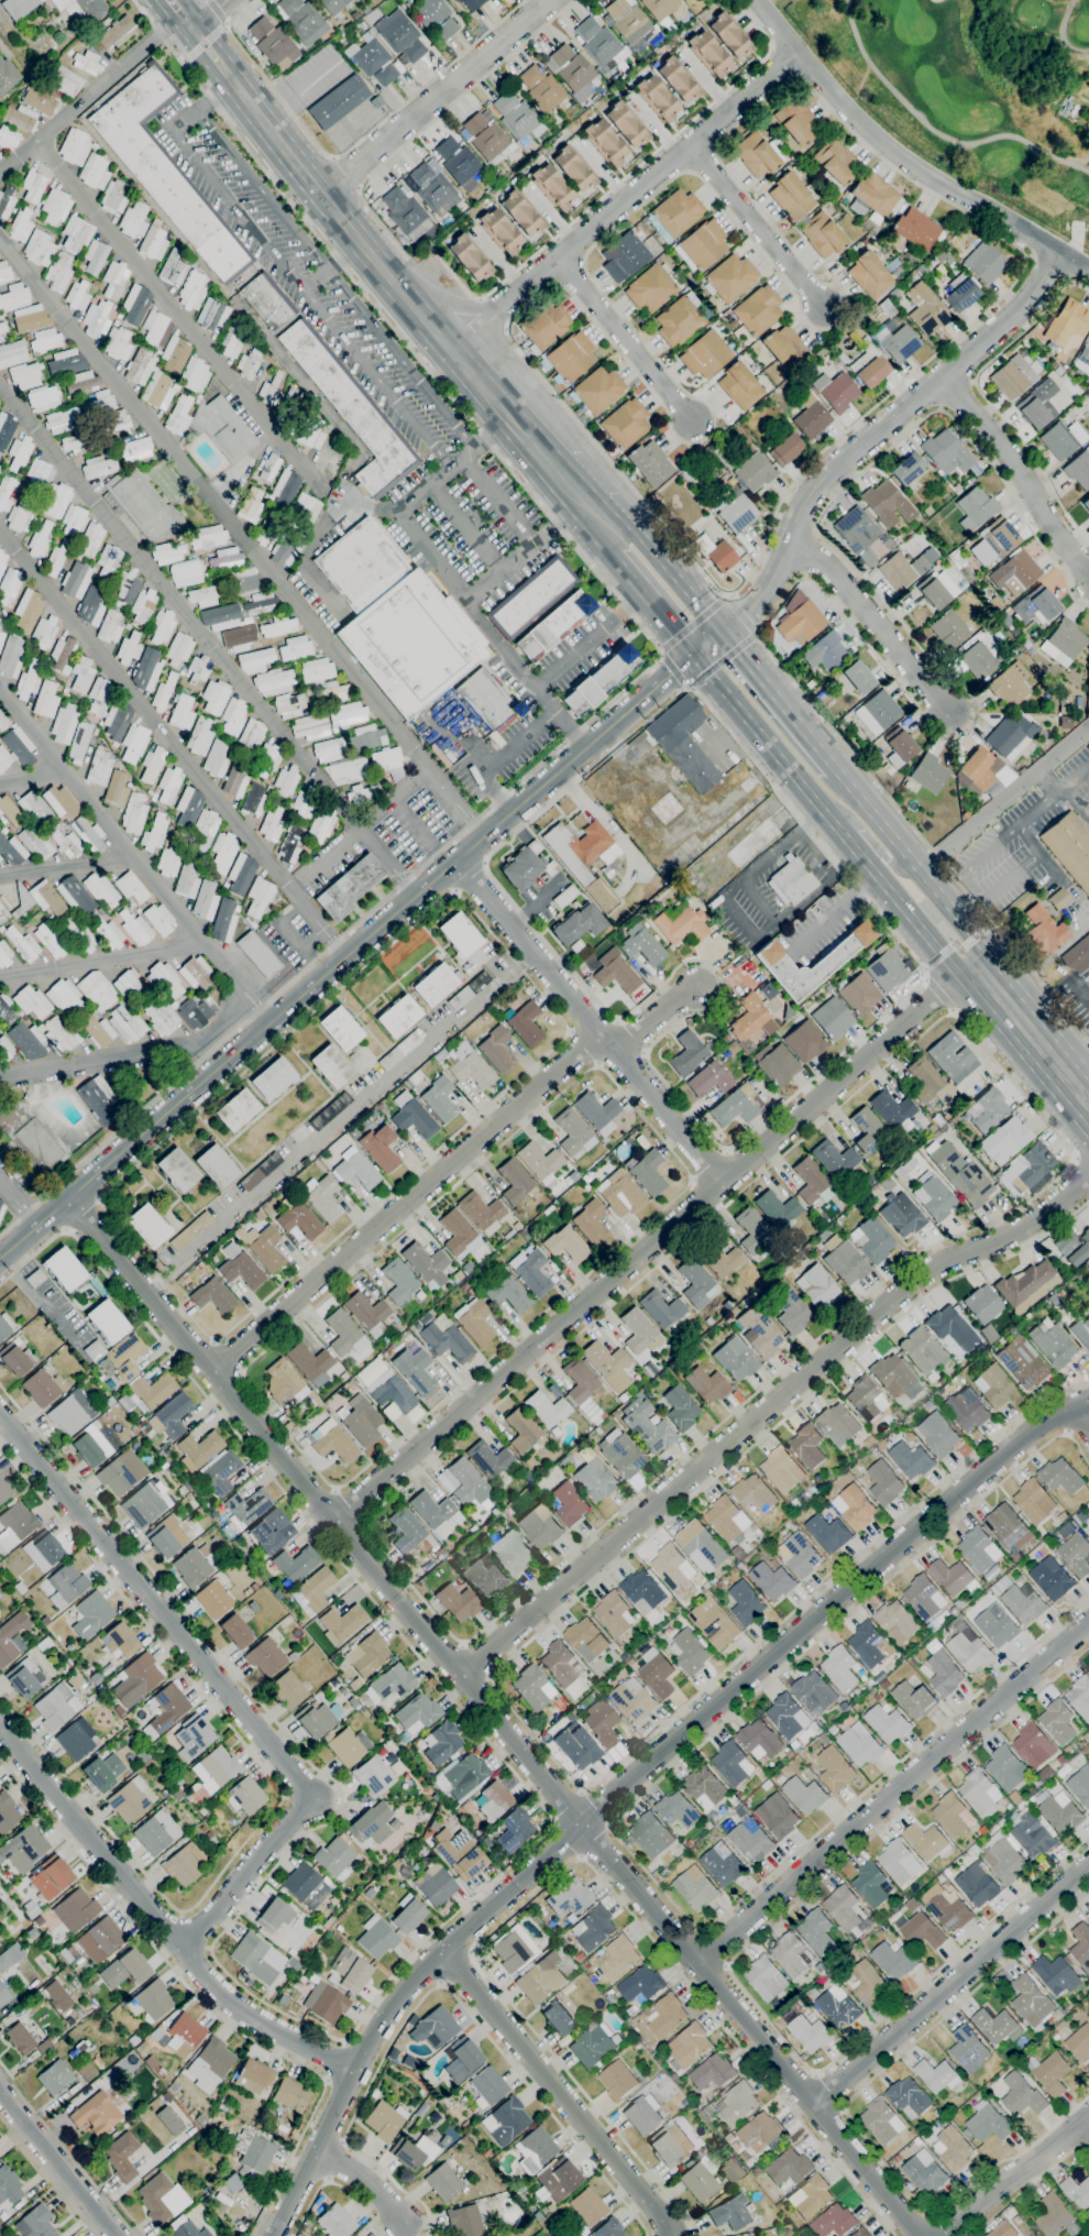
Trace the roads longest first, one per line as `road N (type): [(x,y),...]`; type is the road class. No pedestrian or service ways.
road 1 (residential): [(70,1199),(921,2235)]
road 2 (tertiary): [(270,2235),(354,2070),(415,1976),(1032,1427),(1088,1405)]
road 3 (secondary): [(0,1259),(727,631)]
road 4 (residential): [(334,1520),(976,966)]
road 5 (residential): [(461,1673),(915,1280),(1015,1232),(1088,1175)]
road 6 (residential): [(0,1415),(312,1796),(178,1944)]
road 7 (residential): [(697,1961),(1088,1625)]
road 8 (residential): [(213,1368),(575,1054),(607,1043)]
road 9 (secondary): [(727,631),(778,570),(818,484),(1023,307),(1057,252)]
road 10 (residential): [(0,1727),(208,1983),(245,2014),(354,2070)]
road 11 (residential): [(457,347),(794,55)]
road 12 (residential): [(757,0),(794,55),(901,160),(1088,270)]
road 13 (residential): [(457,861),(724,1187)]
road 14 (residential): [(813,2105),(1088,1863)]
road 15 (residential): [(444,1951),(670,2235)]
road 16 (primary): [(232,80),(398,288),(457,347)]
road 17 (residential): [(322,196),(551,0)]
road 18 (primary): [(976,966),(975,935),(837,768)]
road 19 (residential): [(944,377),(1088,576)]
road 20 (residential): [(787,546),(824,565),(950,711)]
road 21 (primary): [(697,657),(843,835)]
road 22 (residential): [(691,149),(829,315)]
road 23 (residential): [(560,257),(693,421)]
road 24 (tertiary): [(0,2090),(118,2235)]
road 25 (residential): [(942,2235),(1086,2119)]
road 26 (primary): [(837,768),(727,631)]
road 27 (primary): [(859,856),(942,954),(976,966)]
road 28 (primary): [(976,966),(1078,1090)]
road 29 (primary): [(457,347),(559,463)]
road 30 (primary): [(608,551),(697,657)]
road 31 (primary): [(727,631),(644,534)]

